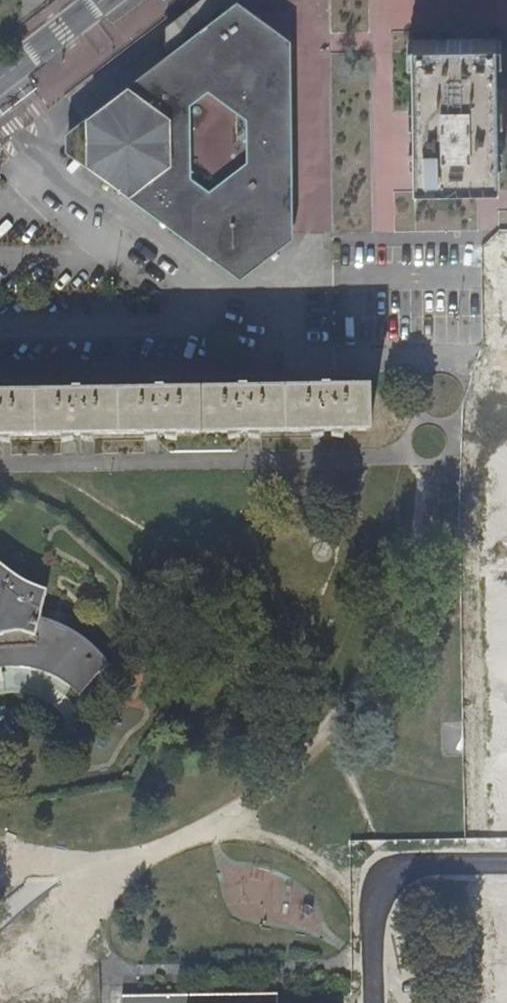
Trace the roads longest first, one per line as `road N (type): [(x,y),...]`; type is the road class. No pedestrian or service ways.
road 1 (unknown): [(0,869),(388,864)]
road 2 (tertiary): [(0,82),(106,0)]

